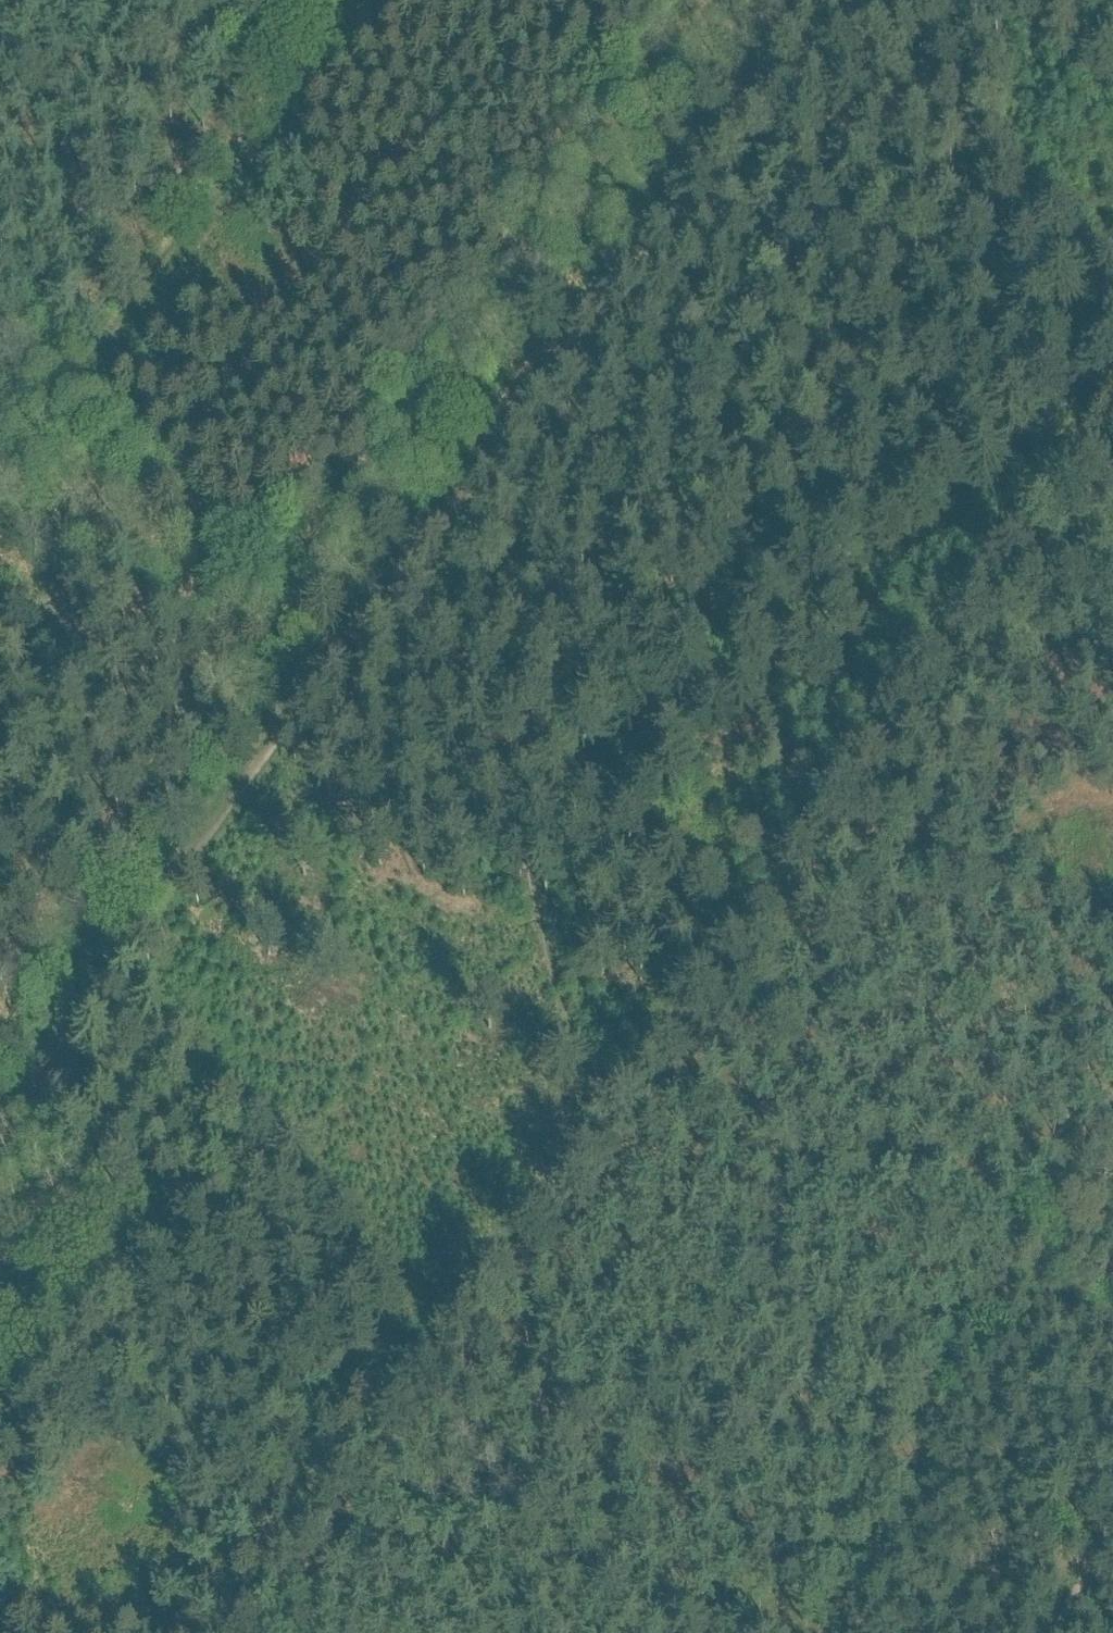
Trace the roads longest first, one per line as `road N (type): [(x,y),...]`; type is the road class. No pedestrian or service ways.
road 1 (track): [(416,547),(462,671),(528,994),(553,1053),(608,1121),(1112,427)]
road 2 (track): [(983,1286),(743,1190),(634,1157),(609,1141),(608,1121),(234,1632)]
road 3 (track): [(808,0),(416,547)]
road 4 (track): [(335,661),(0,1129)]
road 5 (track): [(74,403),(360,0)]
road 6 (track): [(0,329),(335,661)]
road 7 (track): [(0,631),(199,528)]
road 8 (track): [(1112,1324),(983,1286)]
road 9 (track): [(416,547),(340,653)]

